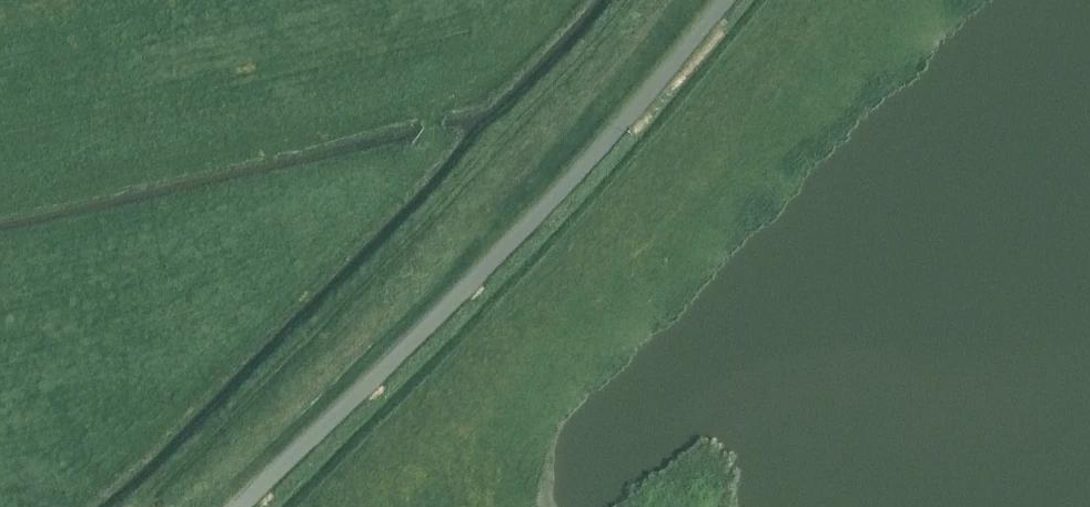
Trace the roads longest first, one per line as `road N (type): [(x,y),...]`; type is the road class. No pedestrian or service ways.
road 1 (unclassified): [(241,506),(554,200),(728,0)]

